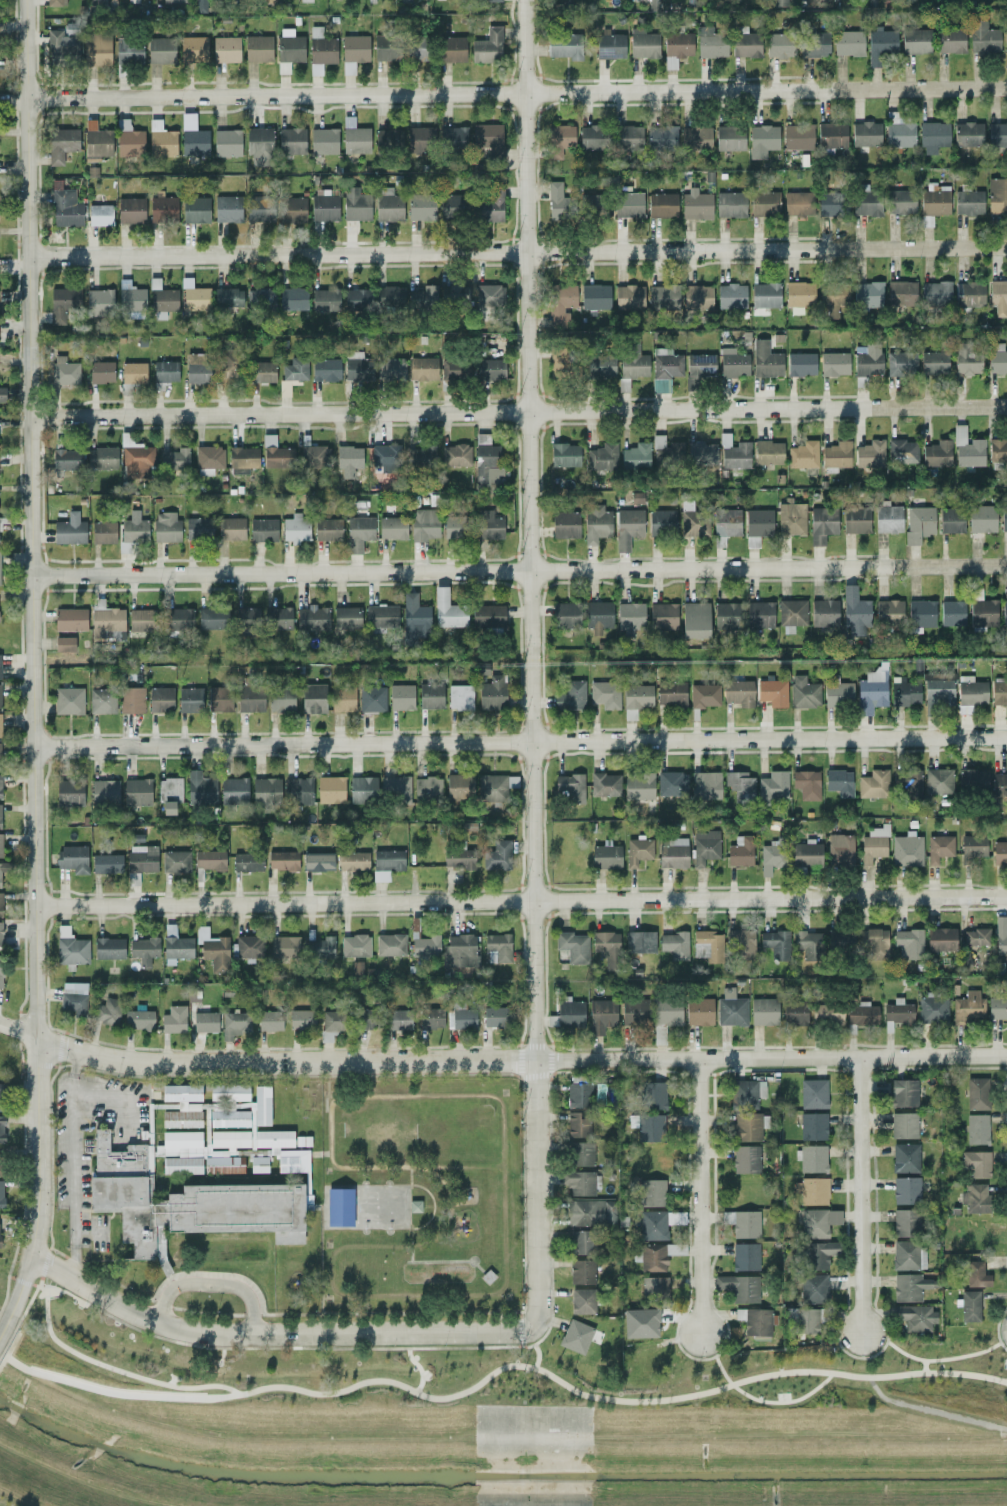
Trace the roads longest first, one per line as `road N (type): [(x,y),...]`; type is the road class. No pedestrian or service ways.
road 1 (residential): [(523,0),(531,1332)]
road 2 (residential): [(3,1323),(33,1257),(39,1044),(29,0)]
road 3 (residential): [(1006,1056),(132,1064),(74,1055),(0,1028)]
road 4 (residential): [(1006,88),(30,98)]
road 5 (residential): [(1006,248),(30,258)]
road 6 (residential): [(1006,408),(32,415)]
road 7 (residential): [(1006,738),(34,747)]
road 8 (residential): [(1006,566),(34,574)]
road 9 (residential): [(1006,895),(38,908)]
road 10 (residential): [(531,1332),(199,1333),(137,1314),(33,1257)]
road 11 (residential): [(856,1058),(859,1335)]
road 12 (residential): [(701,1059),(704,1335)]

